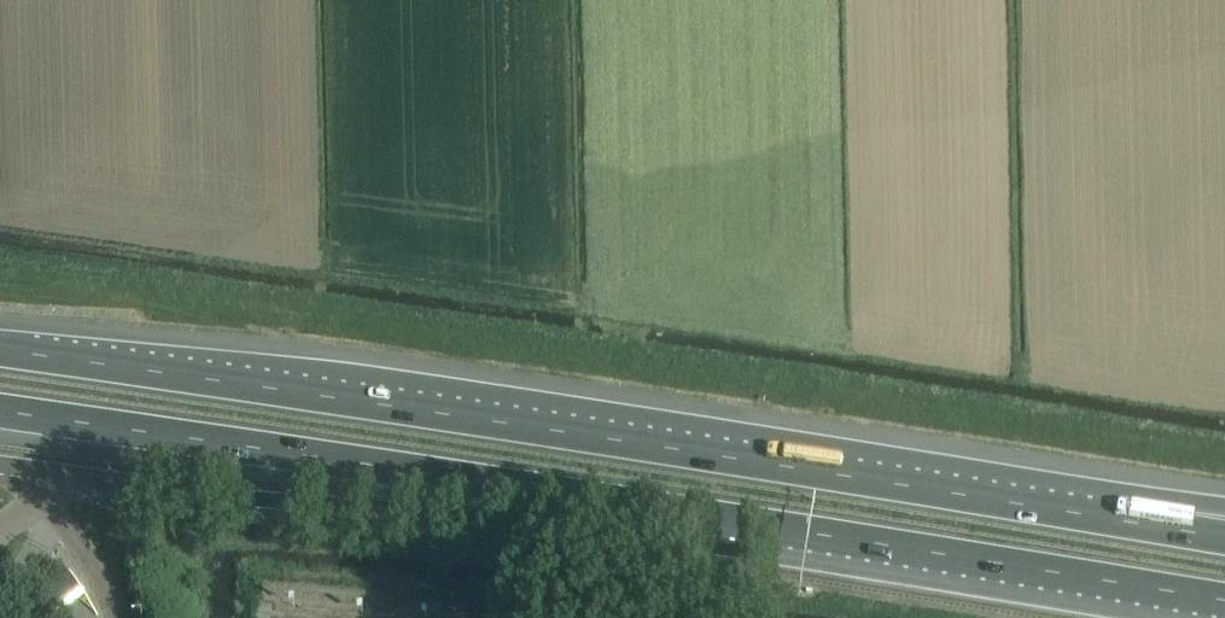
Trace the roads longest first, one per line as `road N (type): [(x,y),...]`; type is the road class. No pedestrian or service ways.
road 1 (motorway): [(1132,520),(0,347)]
road 2 (motorway): [(0,410),(637,504)]
road 3 (motorway): [(637,504),(1224,601)]
road 4 (motorway): [(95,475),(378,506),(637,504)]

